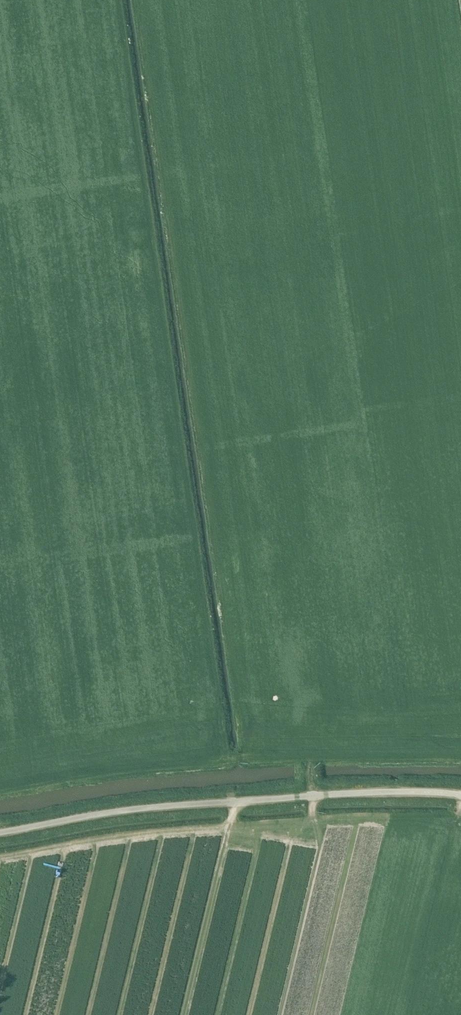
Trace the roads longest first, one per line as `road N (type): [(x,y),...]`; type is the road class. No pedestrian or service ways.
road 1 (unclassified): [(0,833),(152,807),(460,795)]

